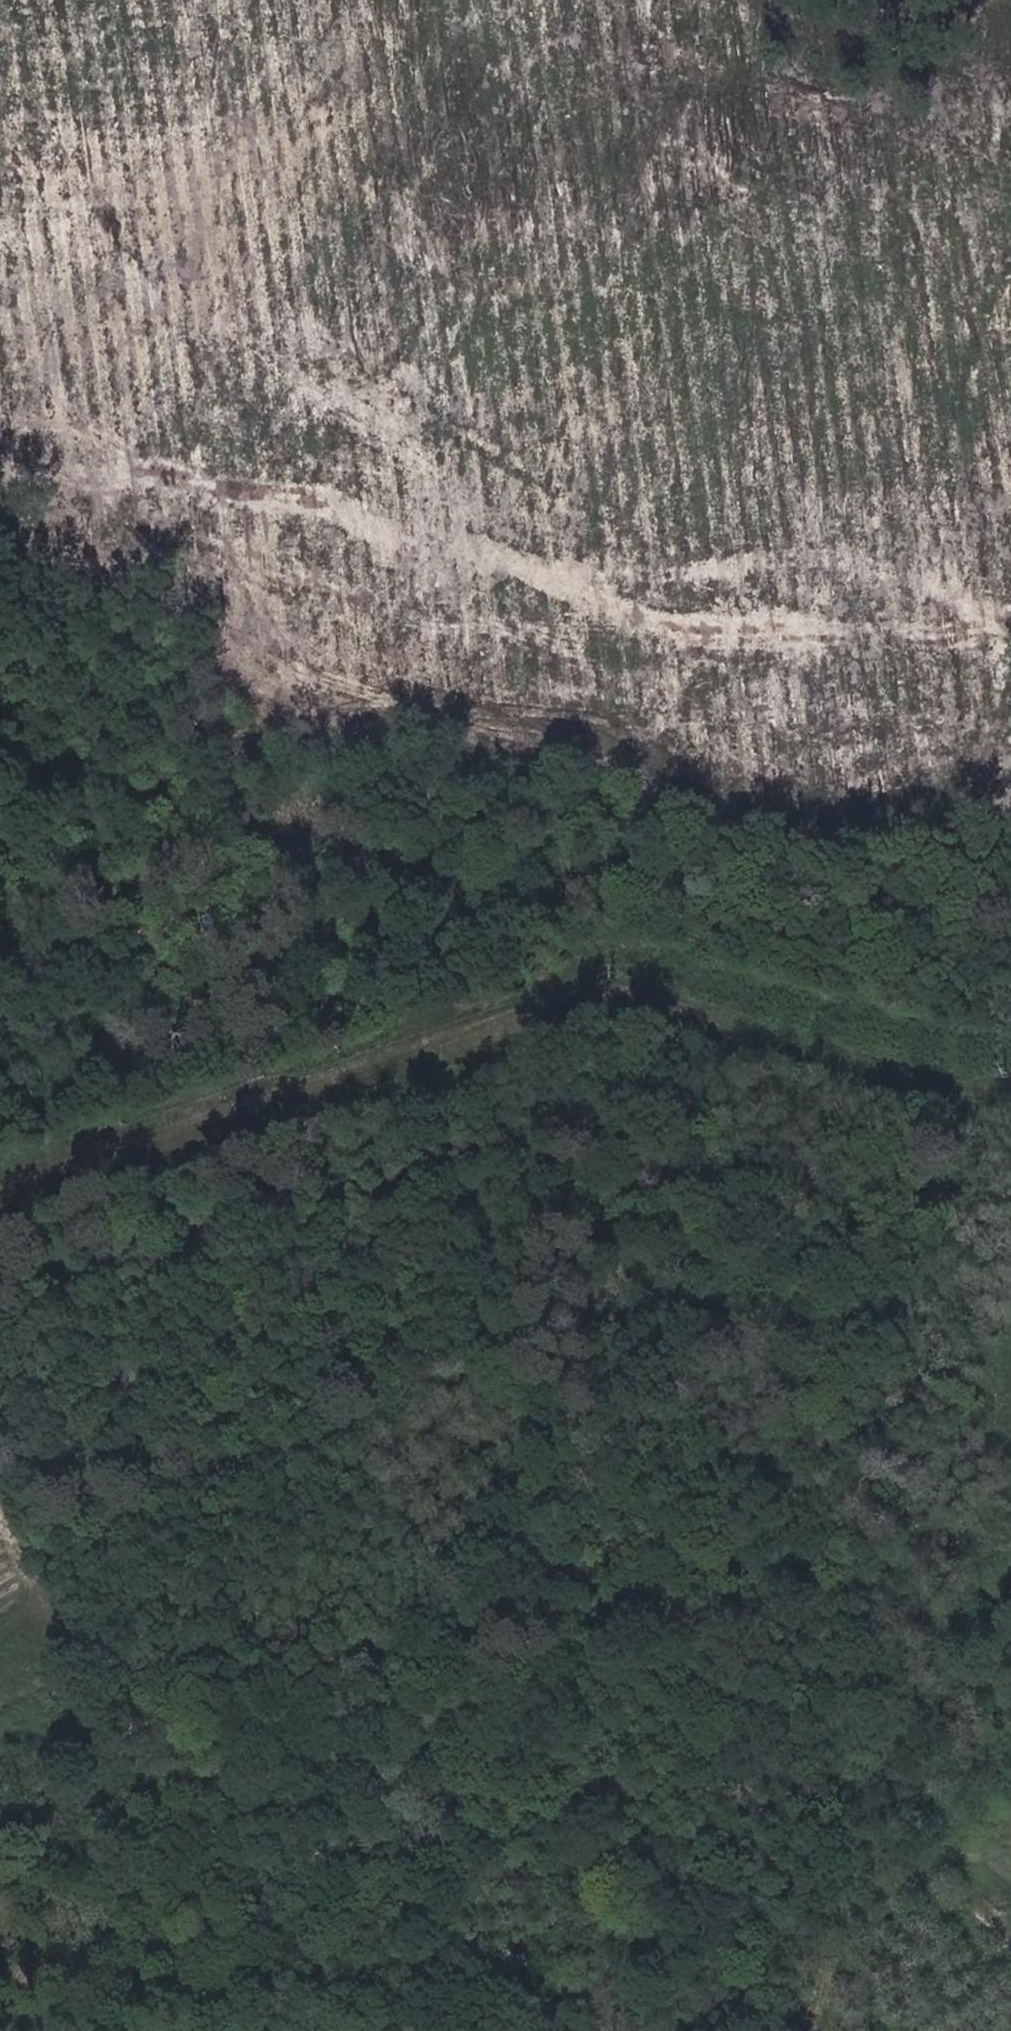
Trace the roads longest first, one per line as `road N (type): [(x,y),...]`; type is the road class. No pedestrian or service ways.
road 1 (track): [(1010,1091),(683,1011)]

